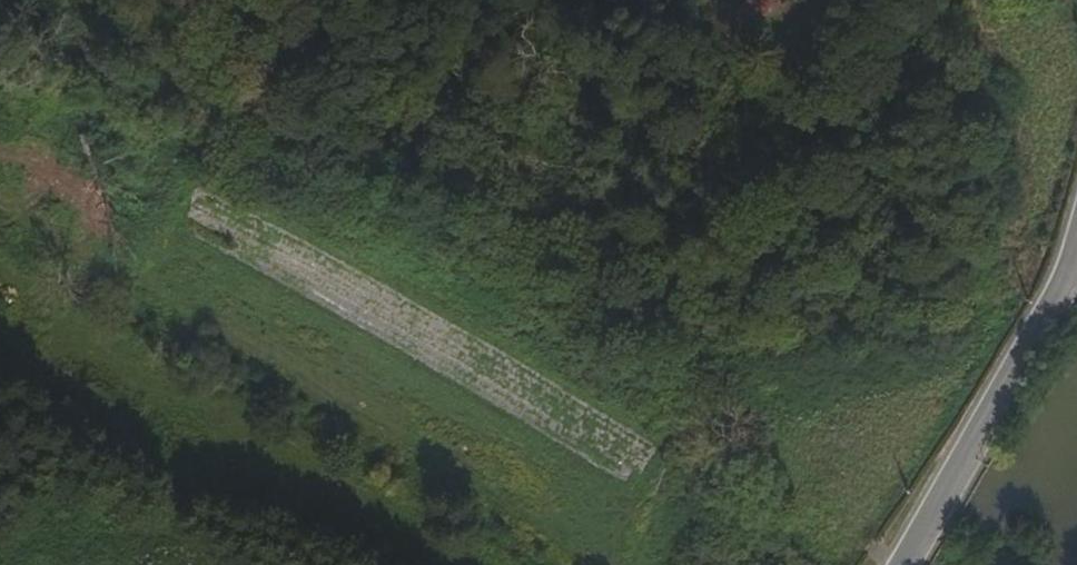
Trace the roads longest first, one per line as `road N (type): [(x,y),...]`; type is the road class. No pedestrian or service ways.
road 1 (unclassified): [(1076,261),(902,564)]

